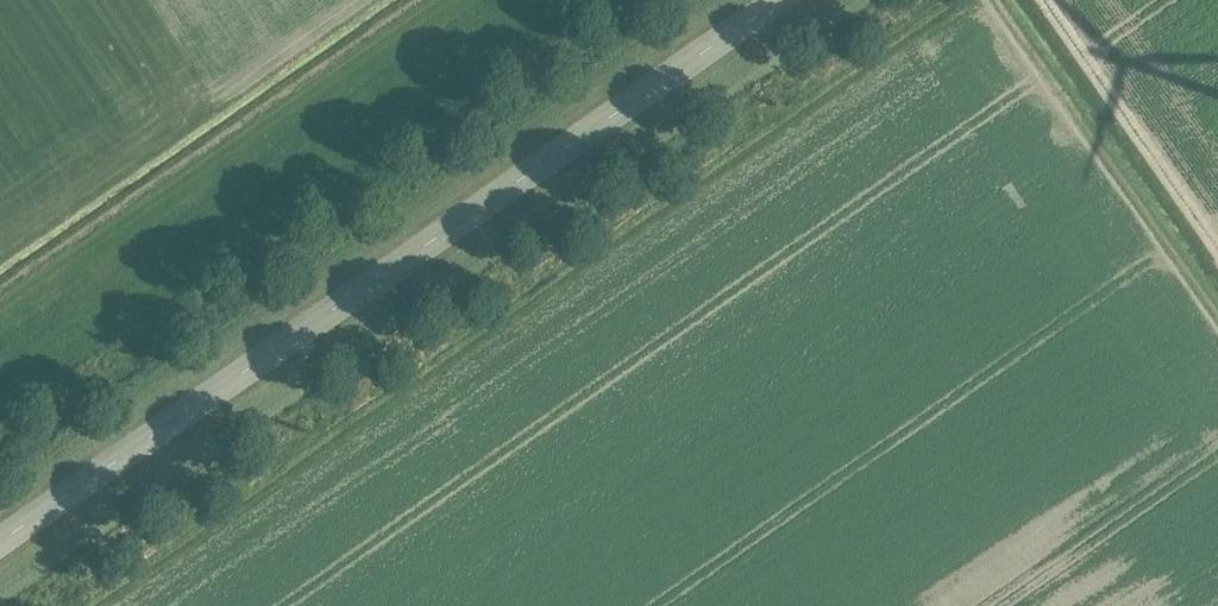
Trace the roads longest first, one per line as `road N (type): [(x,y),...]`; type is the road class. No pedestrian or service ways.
road 1 (tertiary): [(0,538),(772,0)]

